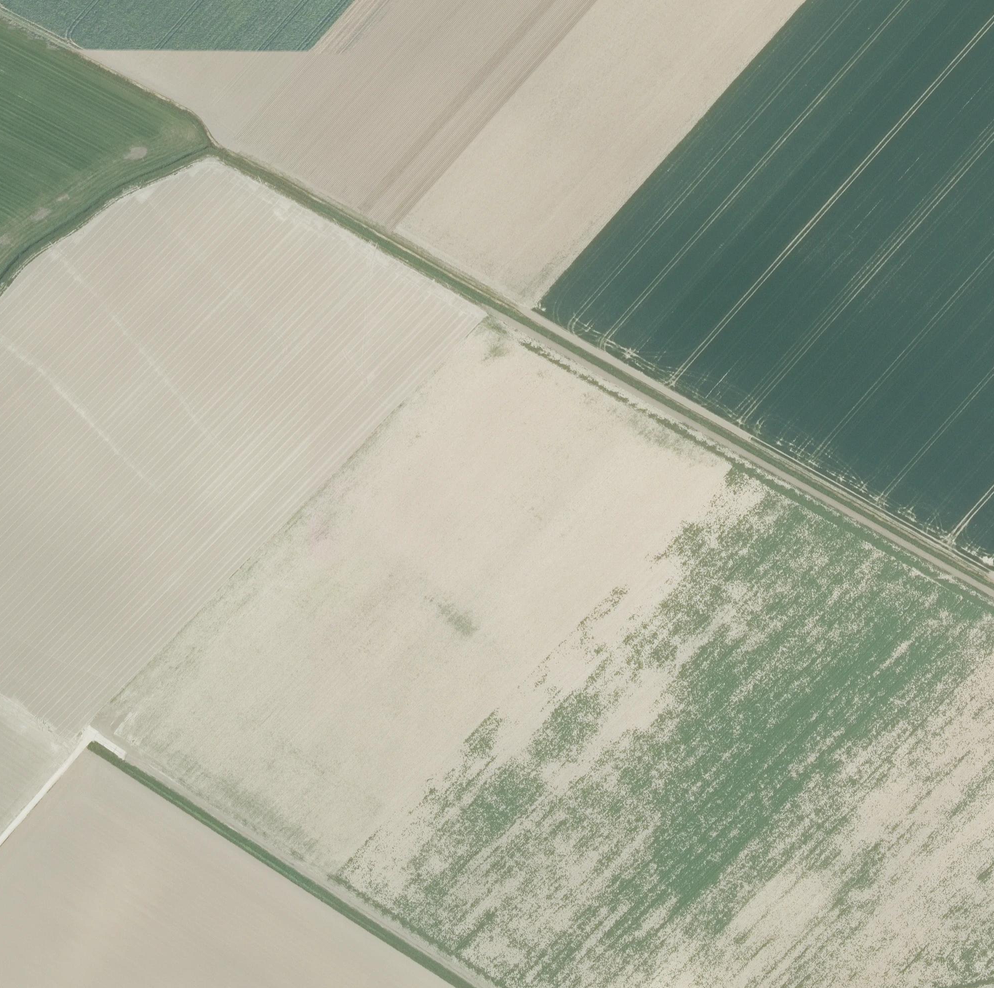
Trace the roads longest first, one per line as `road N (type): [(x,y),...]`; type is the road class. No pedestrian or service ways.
road 1 (track): [(0,841),(88,739),(124,756)]

